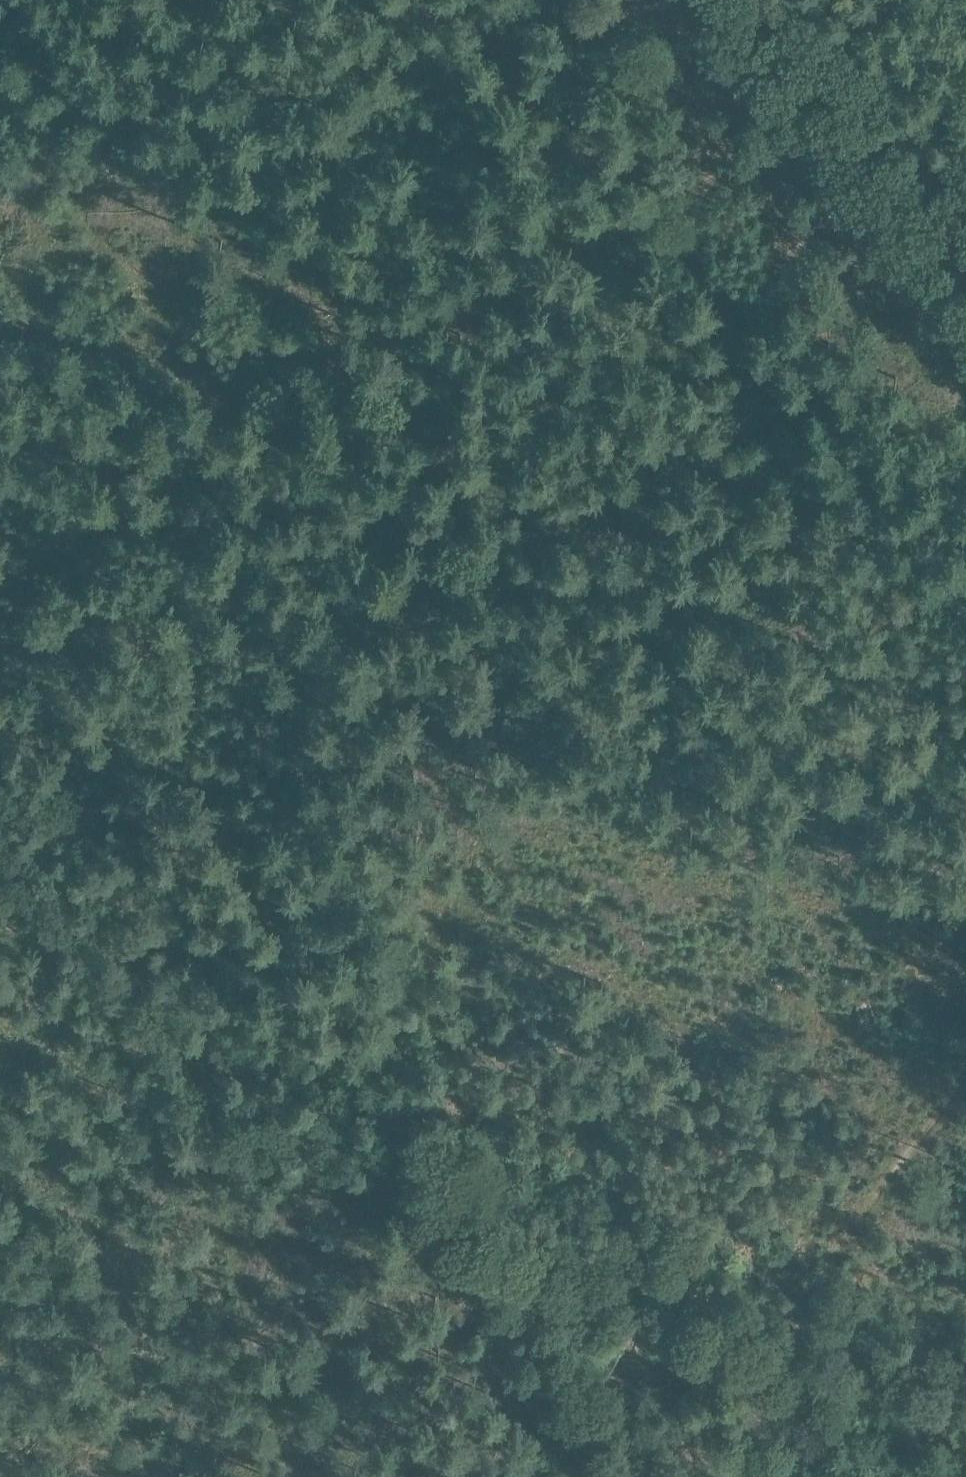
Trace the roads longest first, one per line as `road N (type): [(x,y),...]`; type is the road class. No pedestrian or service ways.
road 1 (track): [(0,909),(172,1033),(453,1190),(587,1253),(778,1323),(965,1379)]
road 2 (track): [(697,0),(965,310)]

